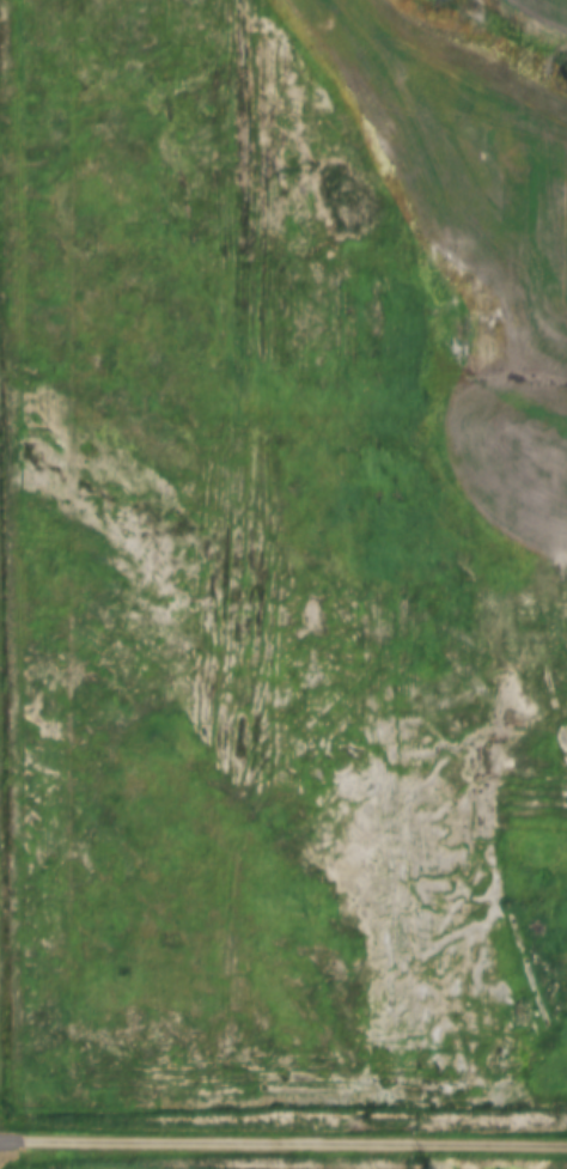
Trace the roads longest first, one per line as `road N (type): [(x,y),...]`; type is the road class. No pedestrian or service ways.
road 1 (track): [(0,1143),(566,1146)]

